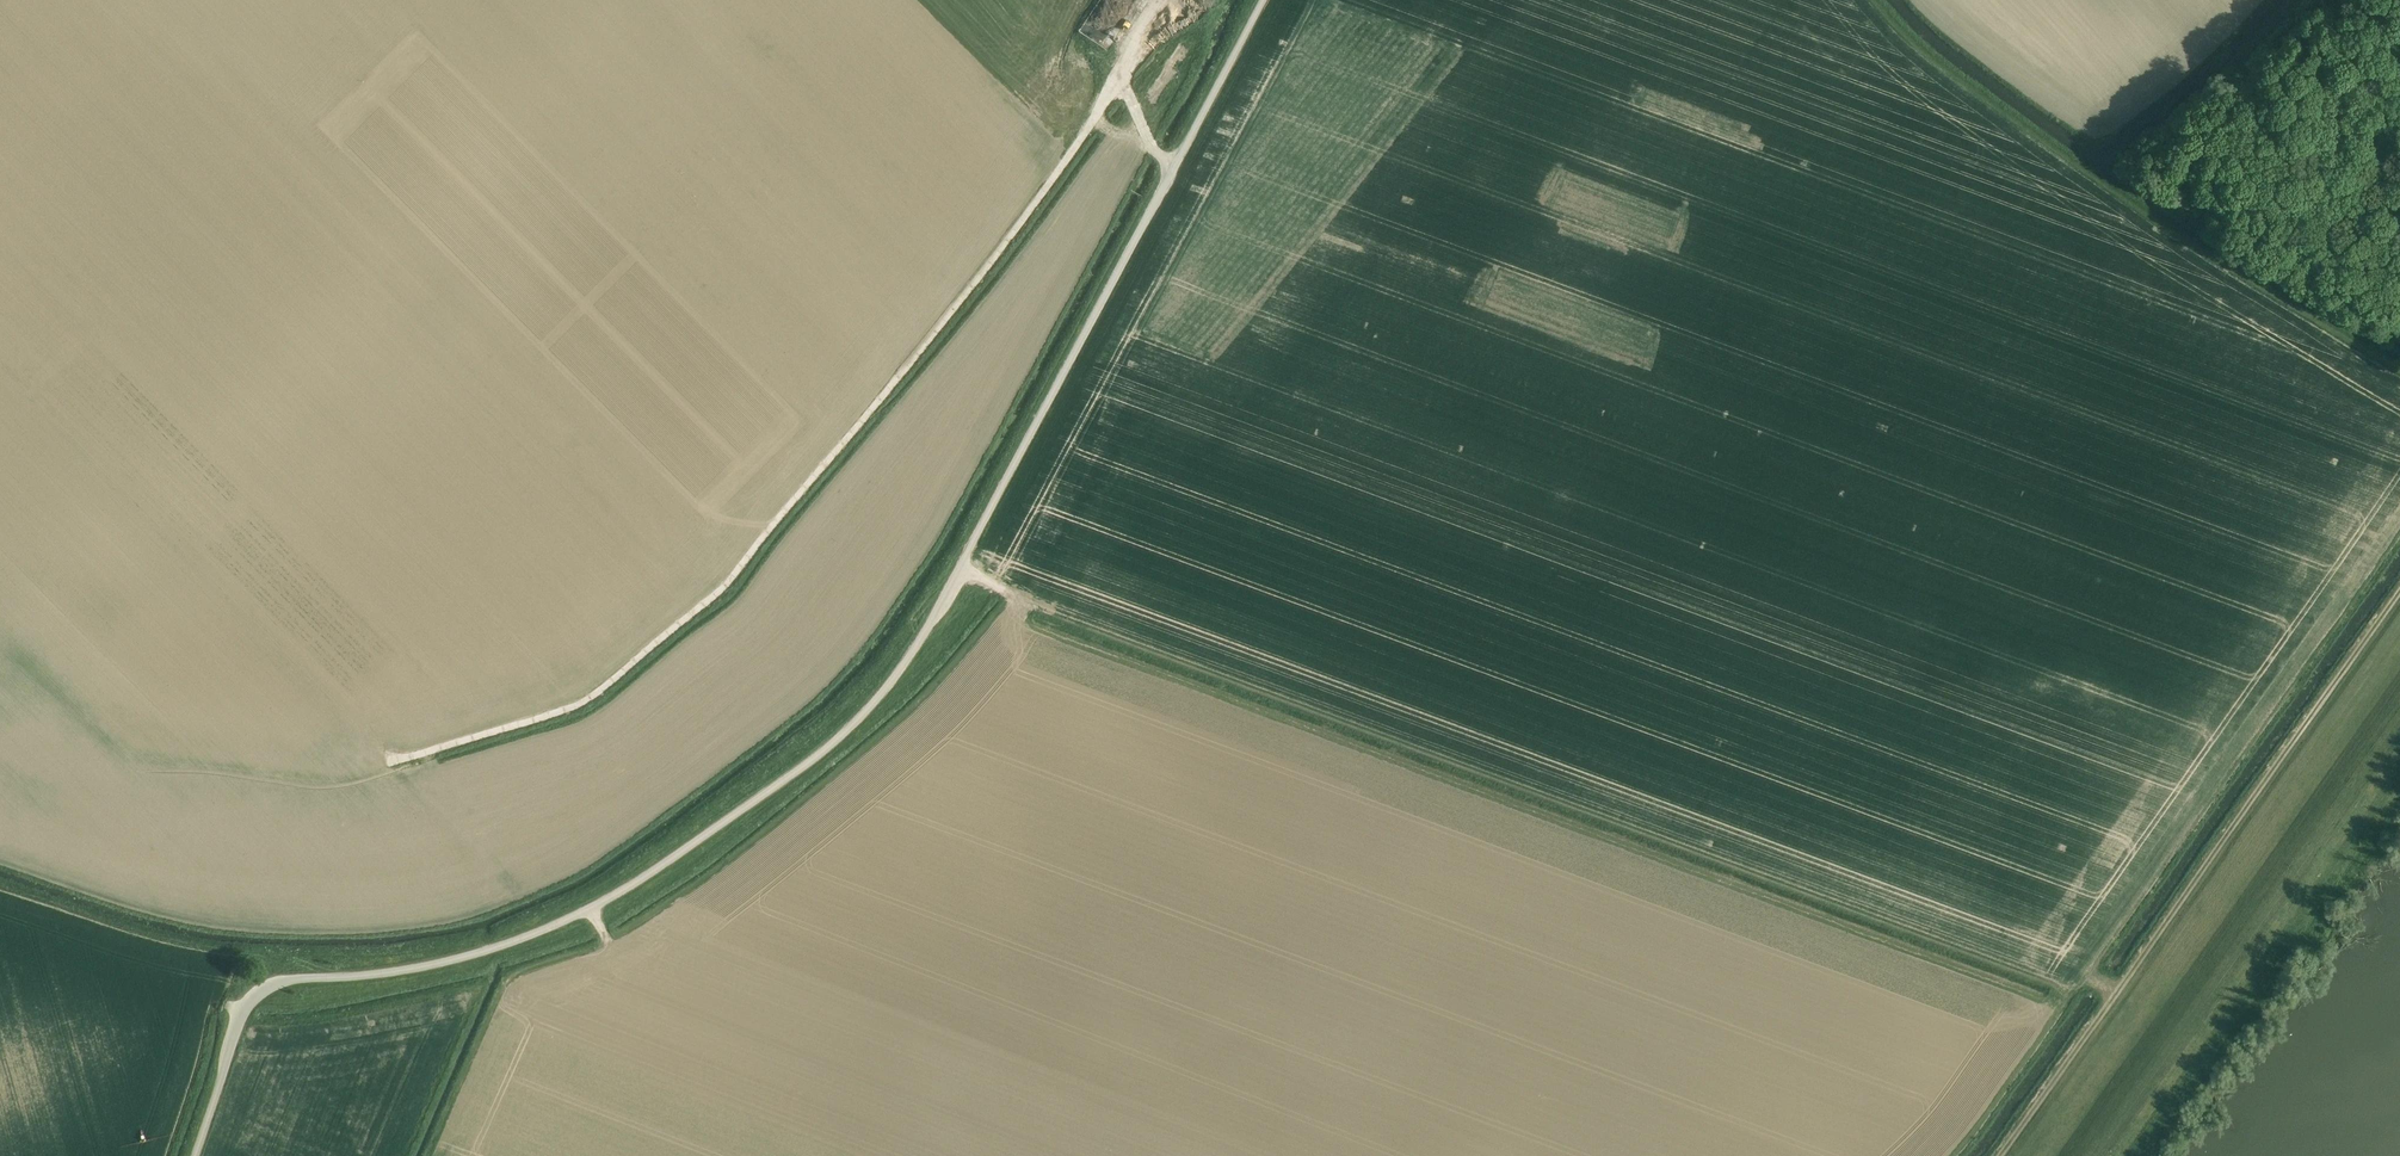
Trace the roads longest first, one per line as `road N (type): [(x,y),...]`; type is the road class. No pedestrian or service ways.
road 1 (track): [(387,761),(577,705),(723,589),(1007,241),(1095,118),(1160,0)]
road 2 (track): [(2060,1155),(2399,676)]

